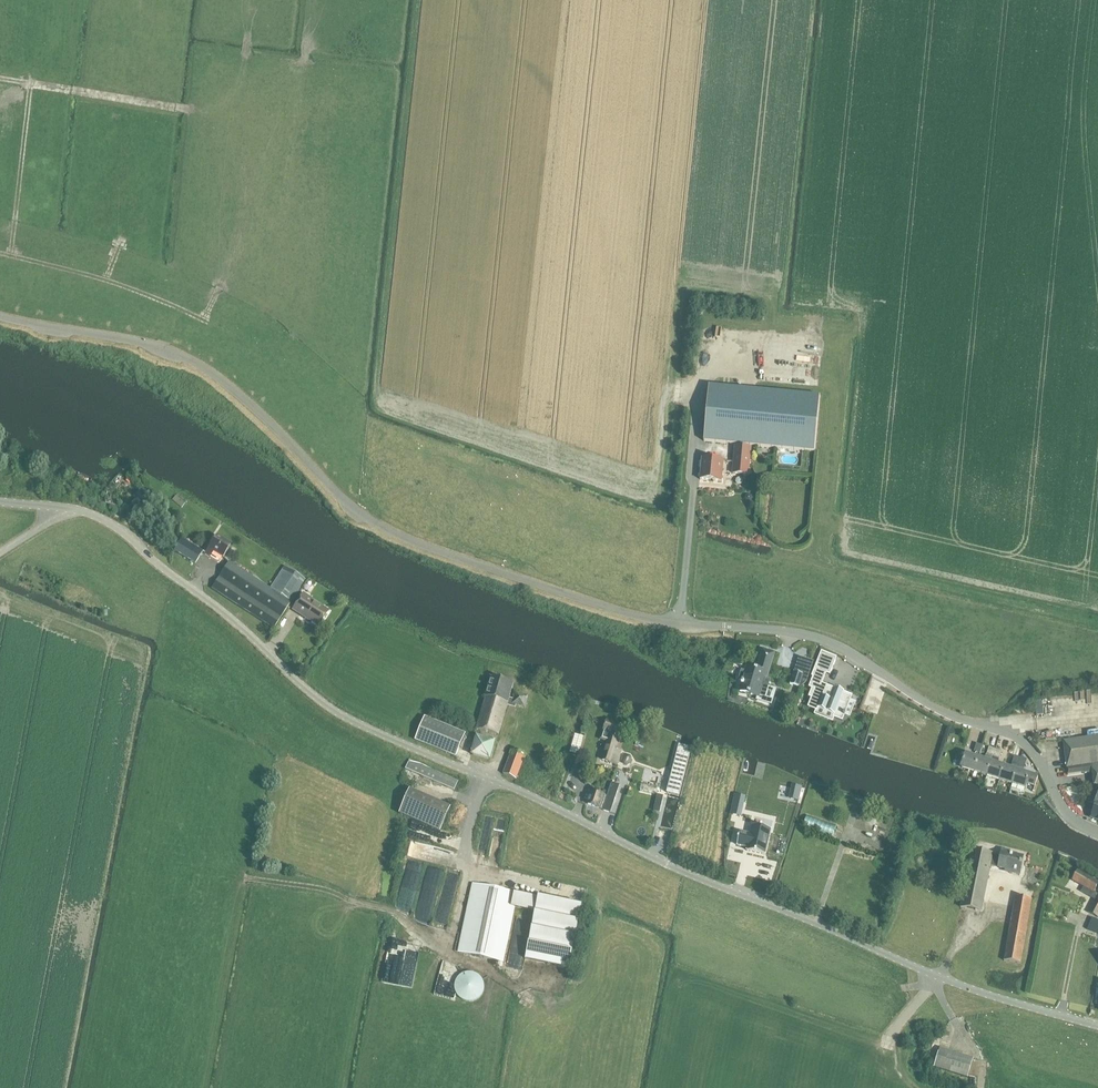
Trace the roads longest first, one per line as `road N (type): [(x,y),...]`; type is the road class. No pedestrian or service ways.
road 1 (tertiary): [(1097,832),(1066,812),(1023,742),(950,715),(830,641),(643,617),(408,540),(343,500),(236,390),(200,364),(165,348),(0,315)]
road 2 (unclassified): [(1097,1026),(934,974),(377,733),(336,712),(104,520),(0,501)]

